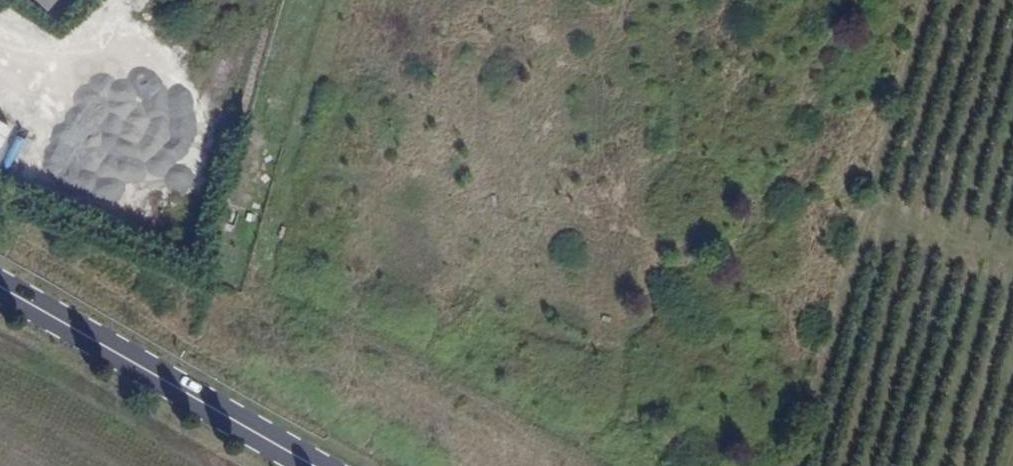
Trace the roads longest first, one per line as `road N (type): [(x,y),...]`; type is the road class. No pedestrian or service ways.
road 1 (tertiary): [(0,286),(315,465)]

